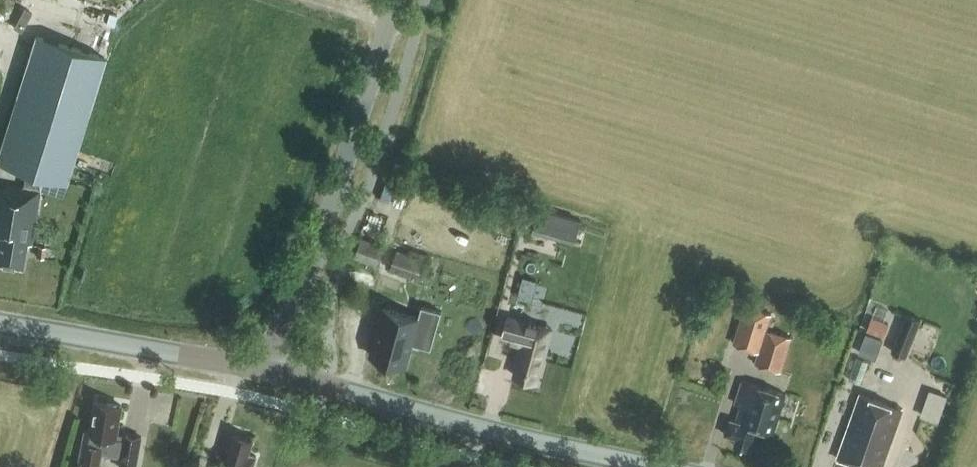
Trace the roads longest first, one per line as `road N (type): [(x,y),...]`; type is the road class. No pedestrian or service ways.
road 1 (secondary): [(656,466),(273,371)]
road 2 (tertiary): [(273,371),(396,0)]
road 3 (secondary): [(273,371),(0,323)]

